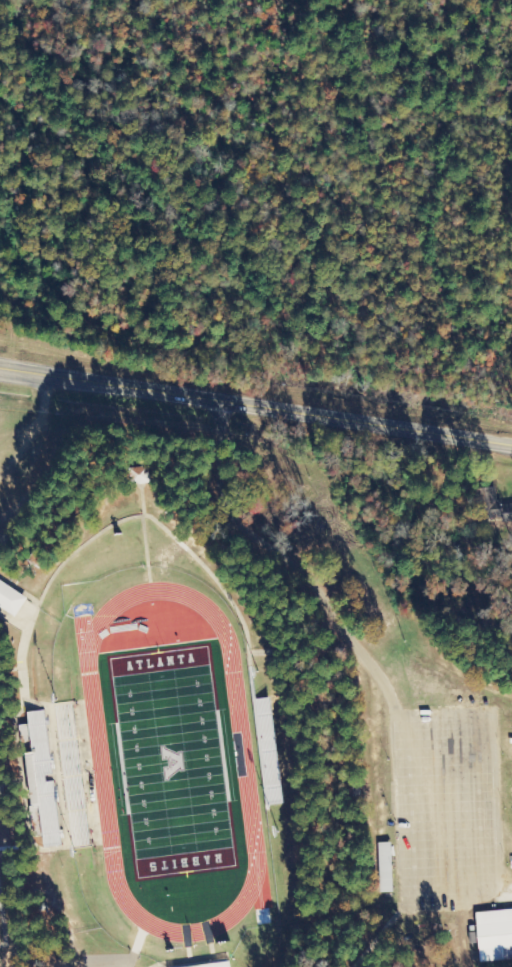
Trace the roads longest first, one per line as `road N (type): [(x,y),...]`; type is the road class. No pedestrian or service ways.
road 1 (tertiary): [(0,370),(511,444)]

